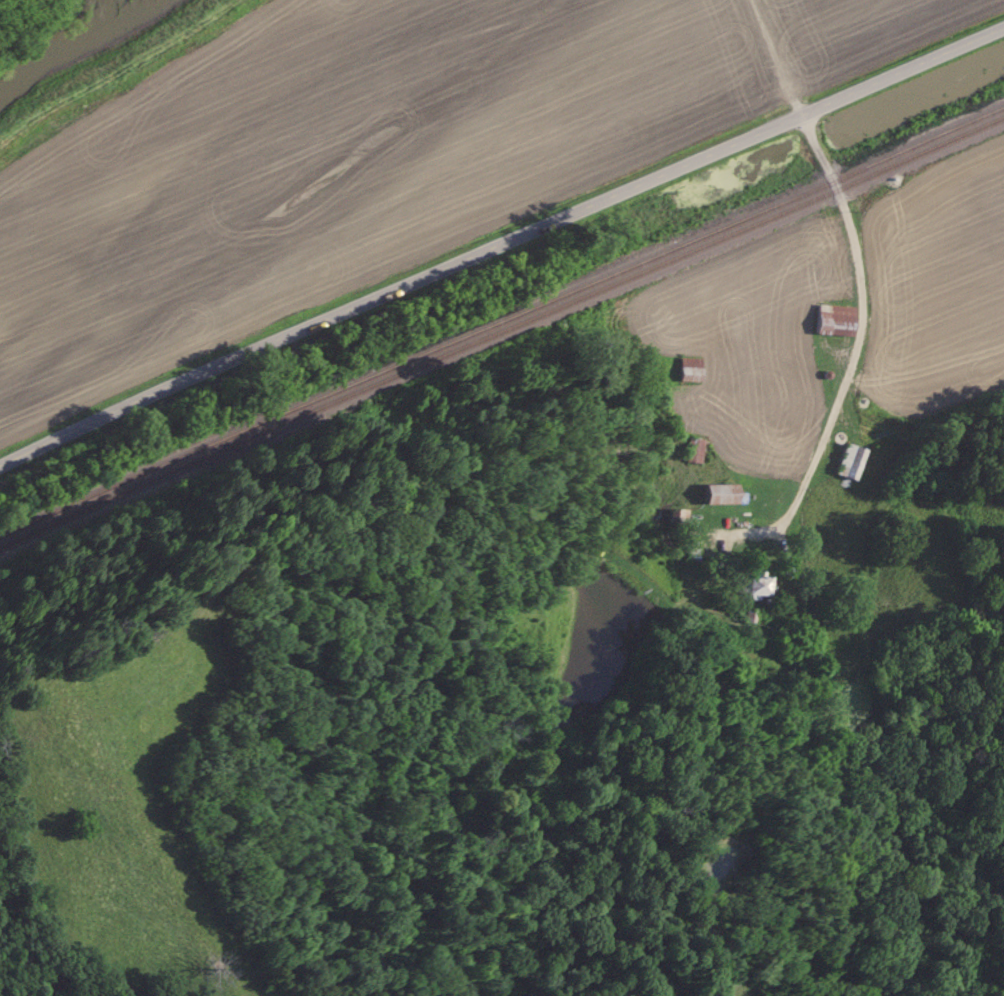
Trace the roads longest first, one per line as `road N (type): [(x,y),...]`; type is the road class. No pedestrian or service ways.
road 1 (secondary): [(0,464),(653,168),(802,116),(1003,29)]
road 2 (residential): [(749,0),(828,181),(862,309),(855,355),(791,505)]

